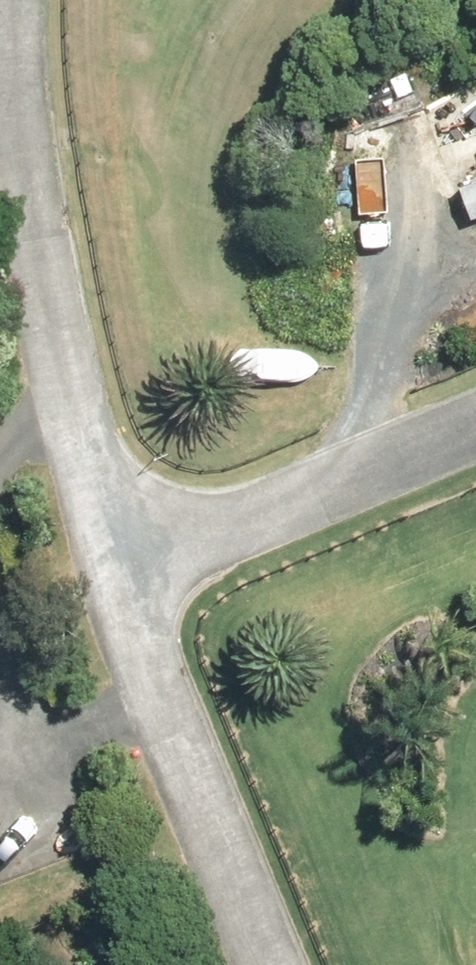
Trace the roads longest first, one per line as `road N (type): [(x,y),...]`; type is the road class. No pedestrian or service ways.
road 1 (residential): [(121,539),(95,480),(18,0)]
road 2 (residential): [(303,964),(121,539)]
road 3 (residential): [(121,539),(475,400)]

